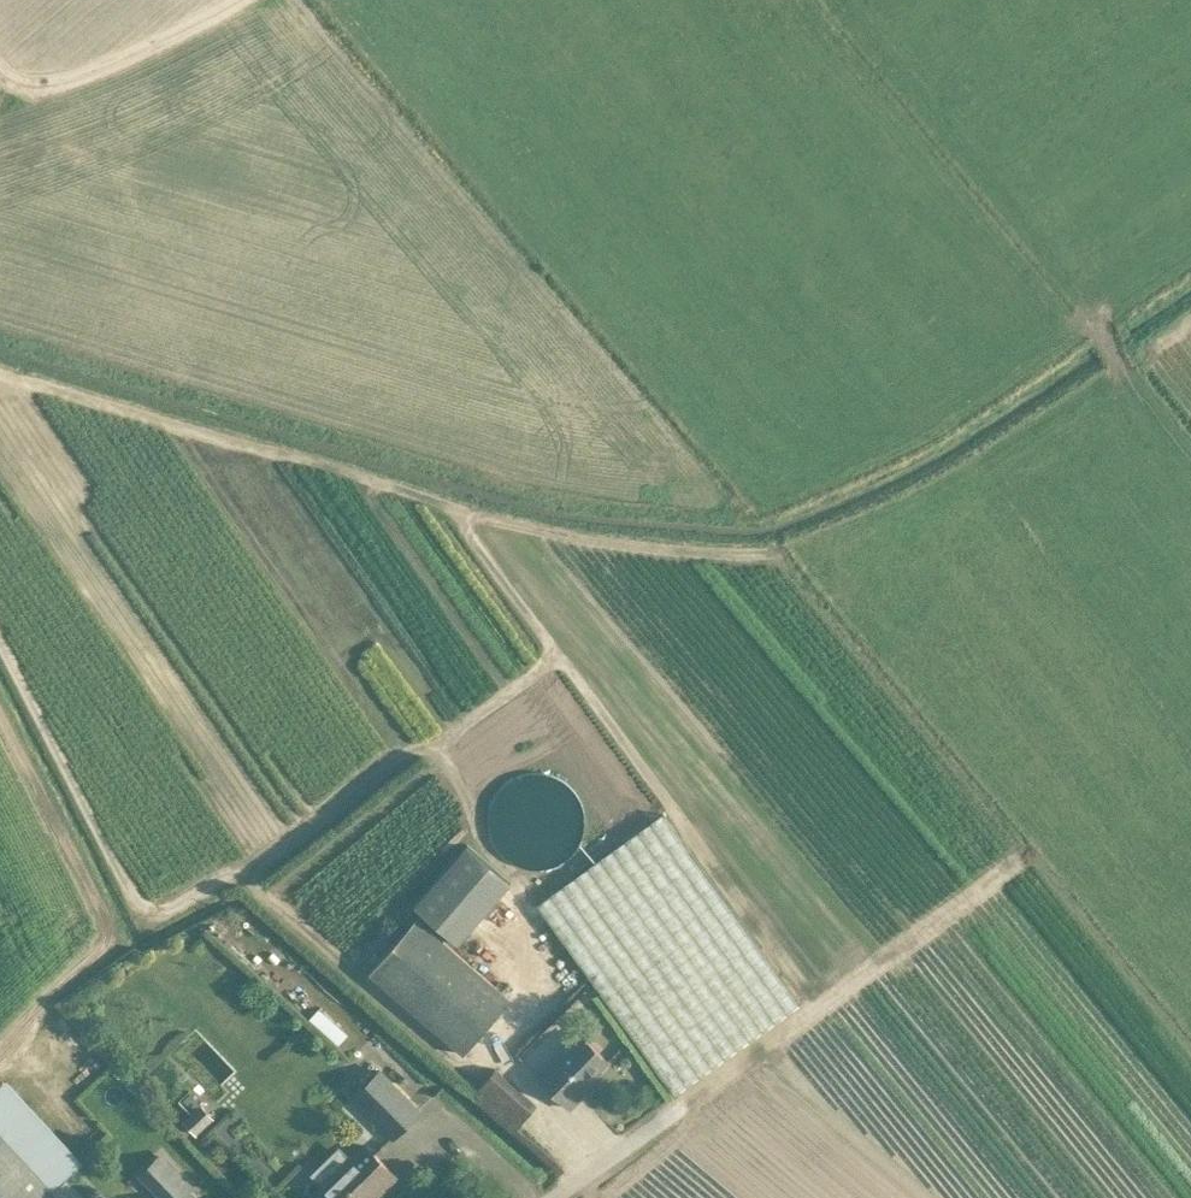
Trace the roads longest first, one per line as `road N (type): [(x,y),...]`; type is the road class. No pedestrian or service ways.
road 1 (track): [(607,1164),(488,1046),(467,1072),(243,881),(231,879),(156,914),(142,911),(0,643)]
road 2 (unclassified): [(561,1197),(714,1084)]

